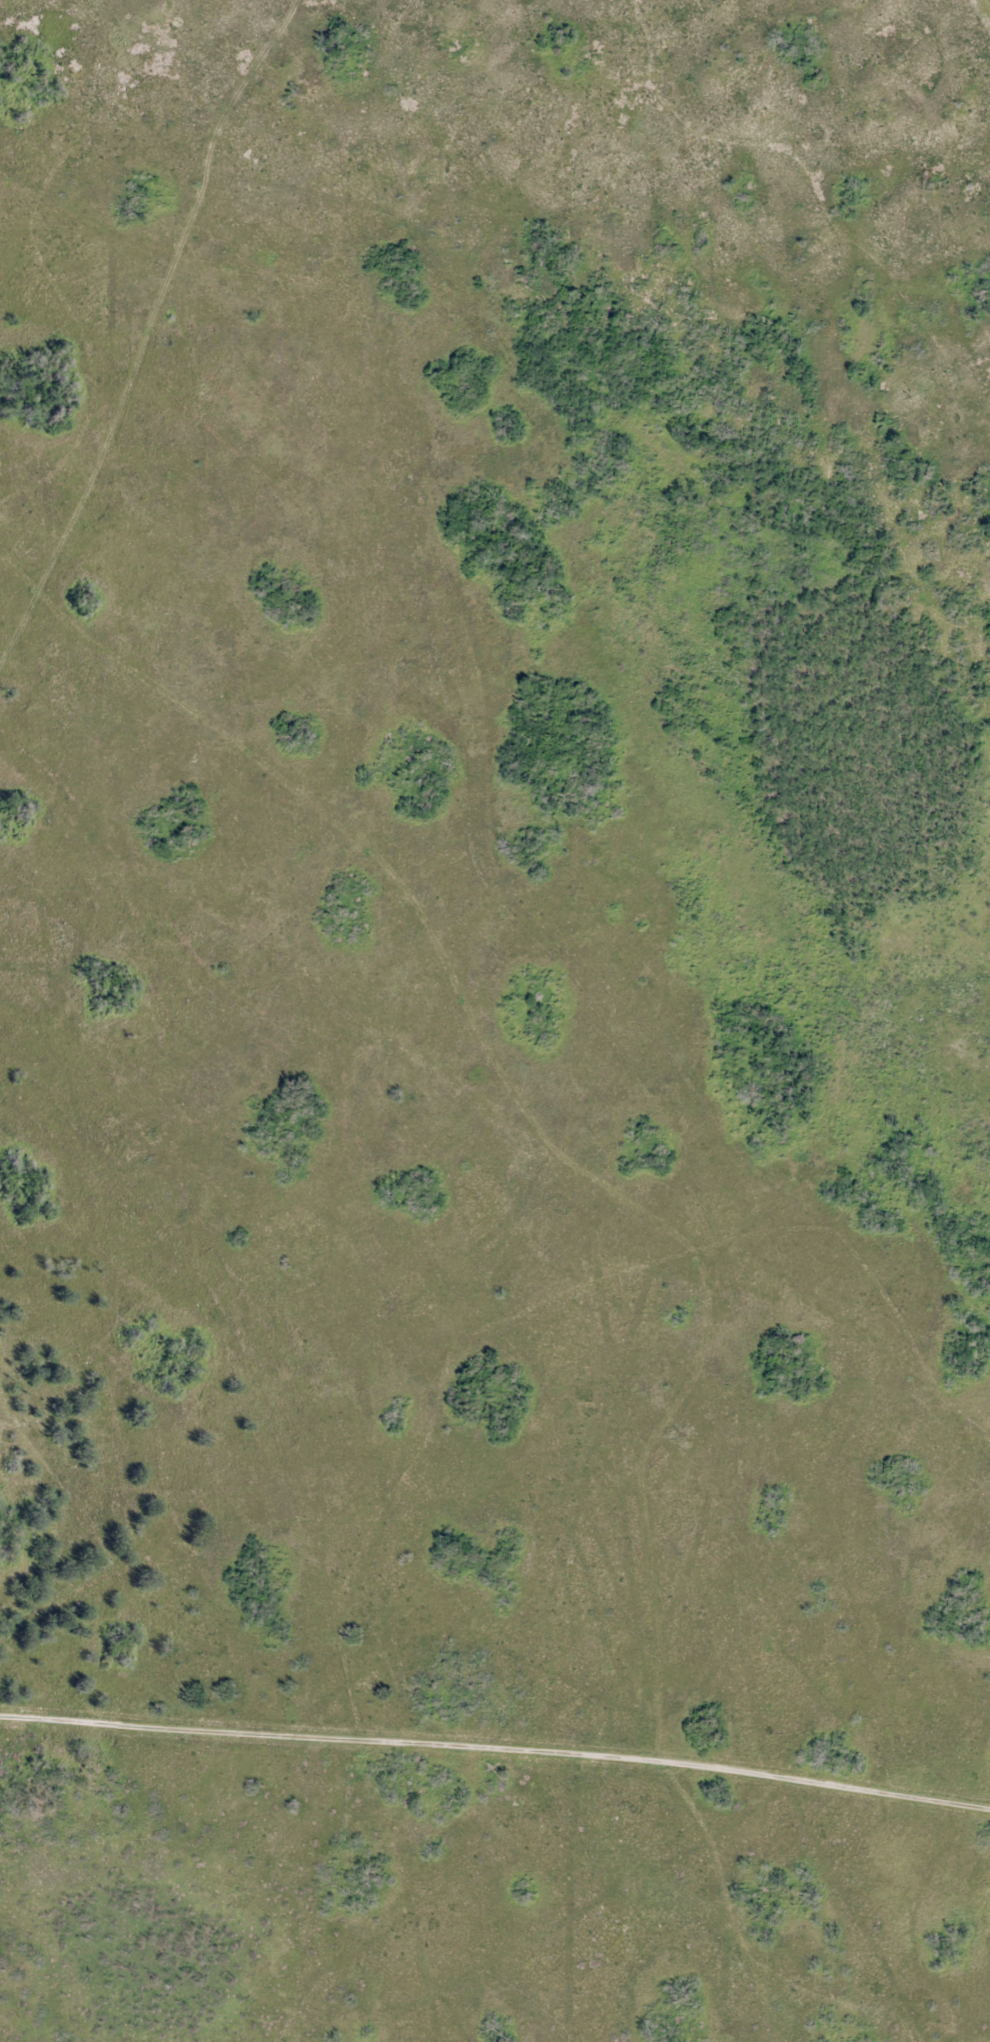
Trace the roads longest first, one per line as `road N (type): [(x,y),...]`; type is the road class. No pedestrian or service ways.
road 1 (residential): [(0,1731),(571,1731),(989,1787)]

